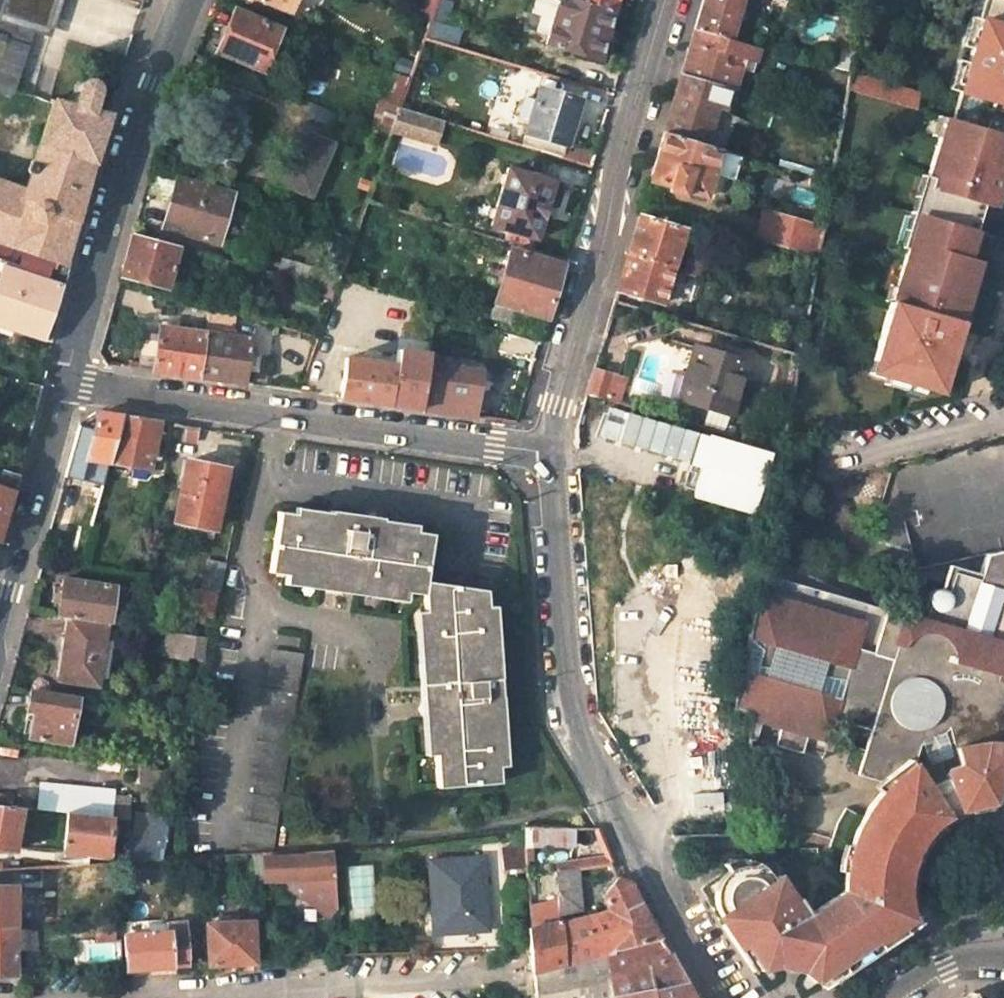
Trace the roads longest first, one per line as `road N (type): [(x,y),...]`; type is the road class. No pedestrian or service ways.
road 1 (unclassified): [(548,452),(563,691),(616,824),(723,997)]
road 2 (unclassified): [(548,452),(69,379)]
road 3 (unclassified): [(665,0),(616,164),(606,238),(548,452)]
road 4 (residential): [(55,997),(509,974)]
road 5 (unclassified): [(189,0),(69,379)]
road 6 (unclassified): [(0,632),(69,379)]
road 7 (unclassified): [(1003,422),(786,469)]
road 8 (unclassified): [(893,997),(948,964),(1003,959)]

